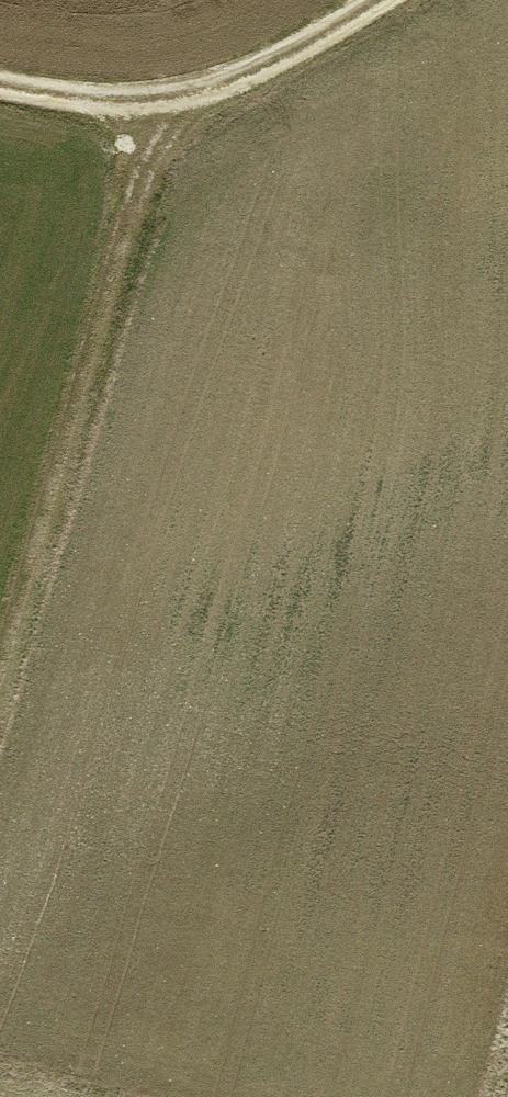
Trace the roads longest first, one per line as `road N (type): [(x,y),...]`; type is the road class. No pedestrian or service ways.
road 1 (track): [(189,127),(128,197),(0,645)]
road 2 (track): [(0,86),(189,127),(375,0)]

